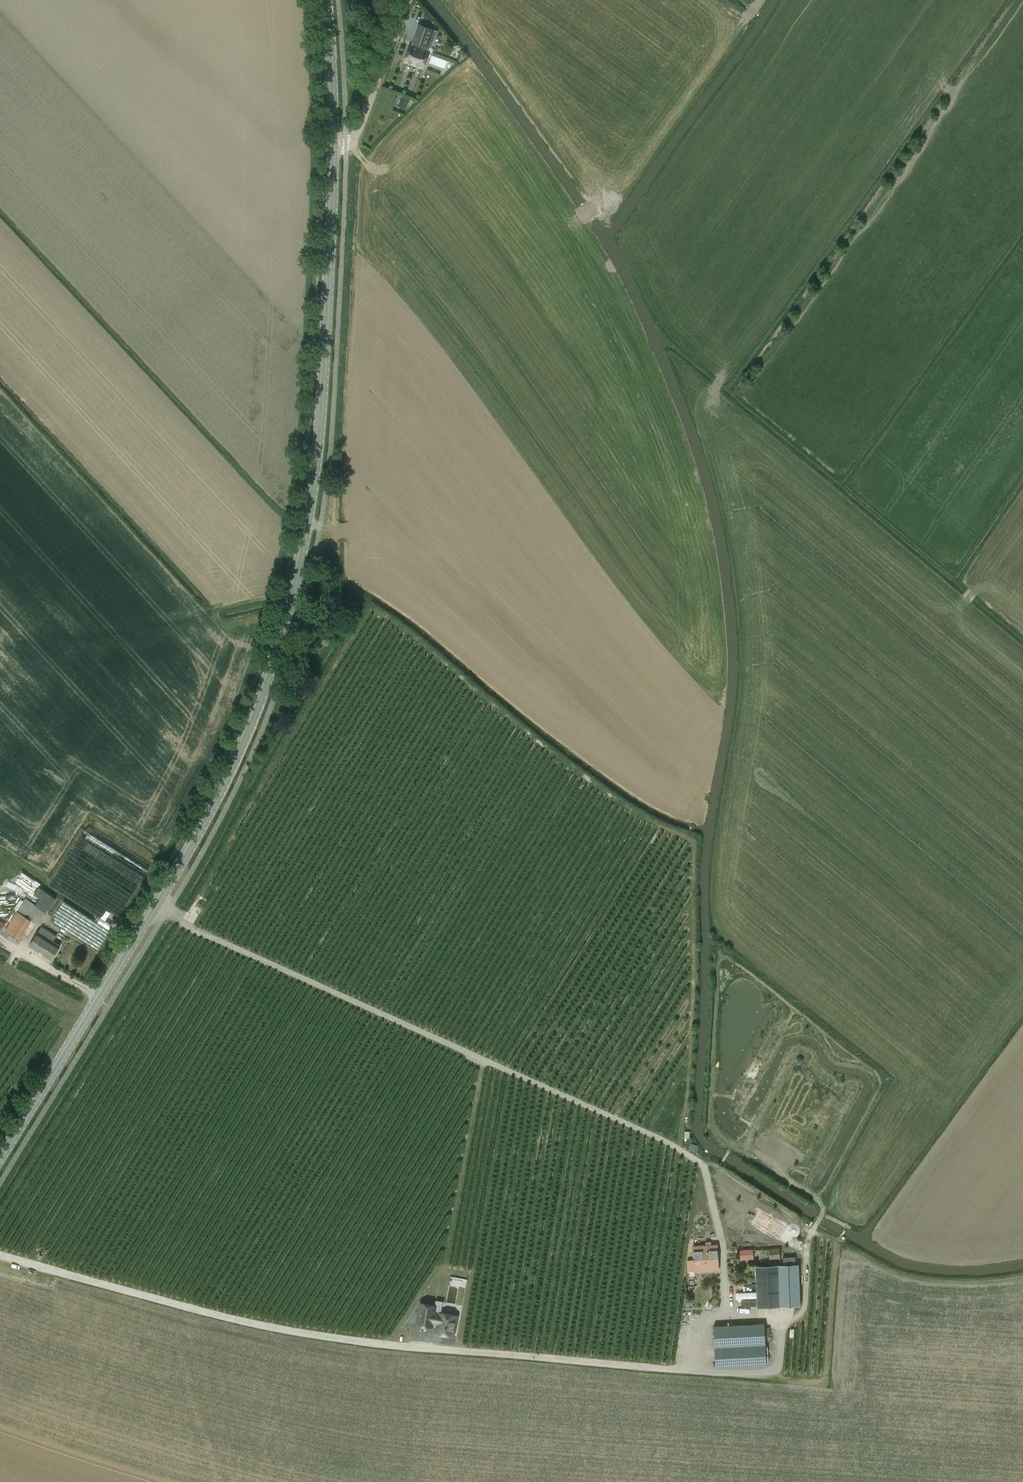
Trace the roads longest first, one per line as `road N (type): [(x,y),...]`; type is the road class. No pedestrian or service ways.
road 1 (tertiary): [(0,1158),(188,852),(265,688),(299,569),(315,465),(333,146)]
road 2 (unclassified): [(333,146),(358,134),(409,0)]
road 3 (tertiary): [(333,146),(325,0)]

